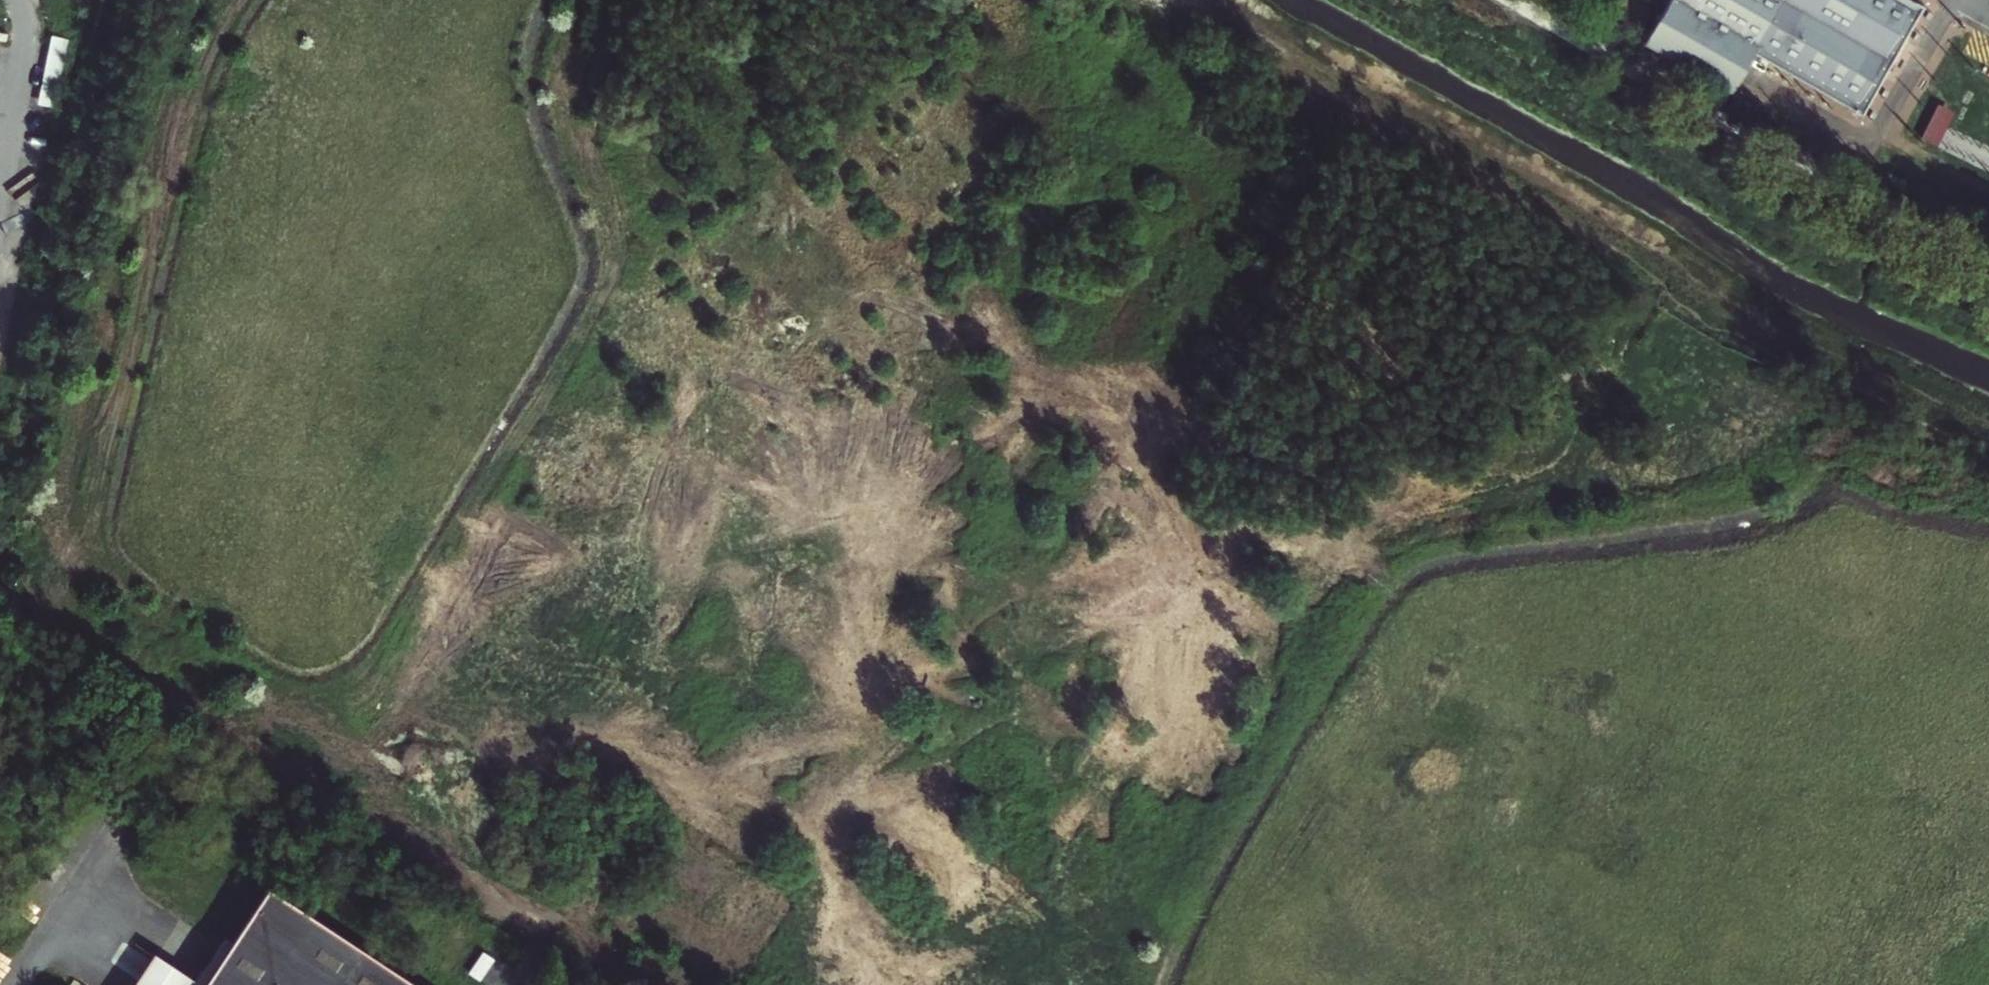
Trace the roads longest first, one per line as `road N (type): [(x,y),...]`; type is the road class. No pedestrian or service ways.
road 1 (unclassified): [(0,602),(653,984)]

